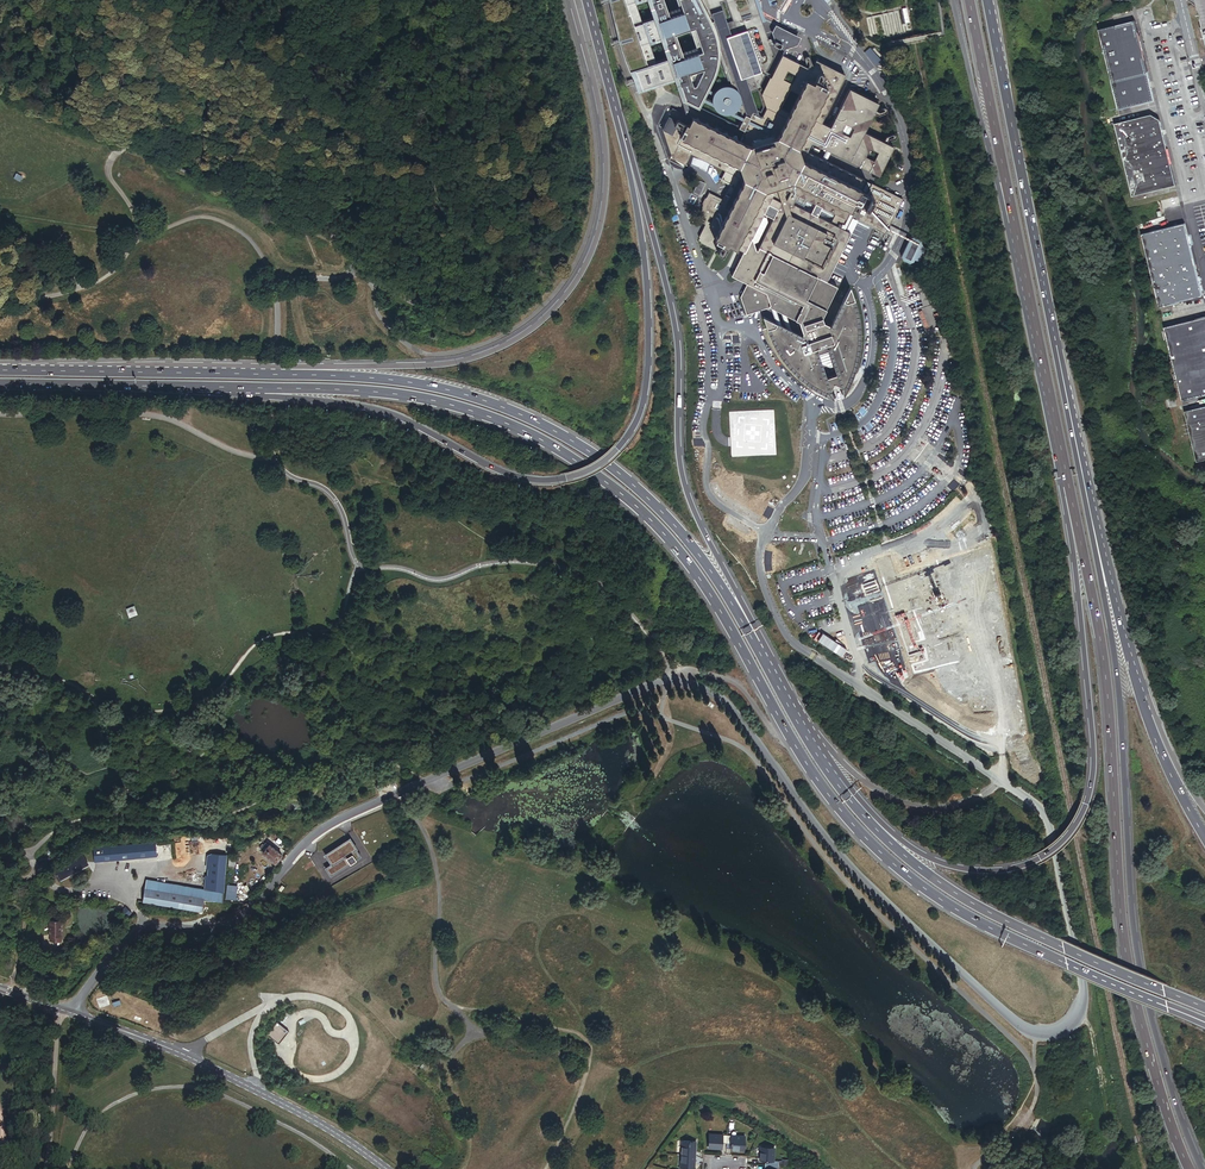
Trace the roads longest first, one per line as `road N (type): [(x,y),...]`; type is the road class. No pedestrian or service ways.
road 1 (unclassified): [(74,1014),(128,939),(238,921),(299,850),(346,816),(666,680),(695,684),(735,712),(835,851),(1016,1022),(1045,1034),(1071,1027),(1083,986),(1045,816),(809,654),(780,622)]
road 2 (trunk): [(204,387),(434,400),(510,425),(575,461),(627,498),(701,580),(797,749),(875,849),(945,904),(1002,935),(1204,1023)]
road 3 (trunk): [(1202,1168),(1179,1117),(1137,952),(1109,636),(1074,429)]
road 4 (trunk): [(204,387),(378,411),(528,481),(590,471),(628,436),(647,382),(646,277),(627,150)]
road 5 (trunk): [(801,725),(678,530),(579,446),(515,412),(433,387),(210,373)]
road 6 (trunk): [(571,0),(603,123),(605,174),(596,241),(563,301),(529,330),(462,361),(210,373)]
road 7 (trunk): [(1076,520),(1103,656),(1126,953),(1189,1168)]
road 8 (trunk): [(1076,520),(1094,763),(1082,812),(1054,848),(1001,870),(924,854),(897,835),(807,734)]
road 9 (trunk): [(801,725),(686,491),(676,320),(627,150)]
road 10 (trunk): [(1204,1009),(951,892),(879,832),(807,734)]
road 11 (tertiary): [(74,1014),(260,1092),(385,1168)]
road 12 (trunk): [(1074,429),(1007,98)]
road 13 (trunk): [(1014,222),(1076,520)]
road 14 (trunk): [(953,0),(1014,222)]
road 15 (trunk): [(970,0),(1014,222)]
road 16 (trunk): [(1126,645),(1074,429)]
road 17 (trunk): [(210,373),(0,370)]
road 18 (trunk): [(1204,838),(1167,769),(1126,645)]
road 19 (trunk): [(0,385),(204,387)]
road 20 (trunk): [(1204,809),(1171,756),(1126,645)]
road 21 (secondary): [(627,150),(587,0)]

